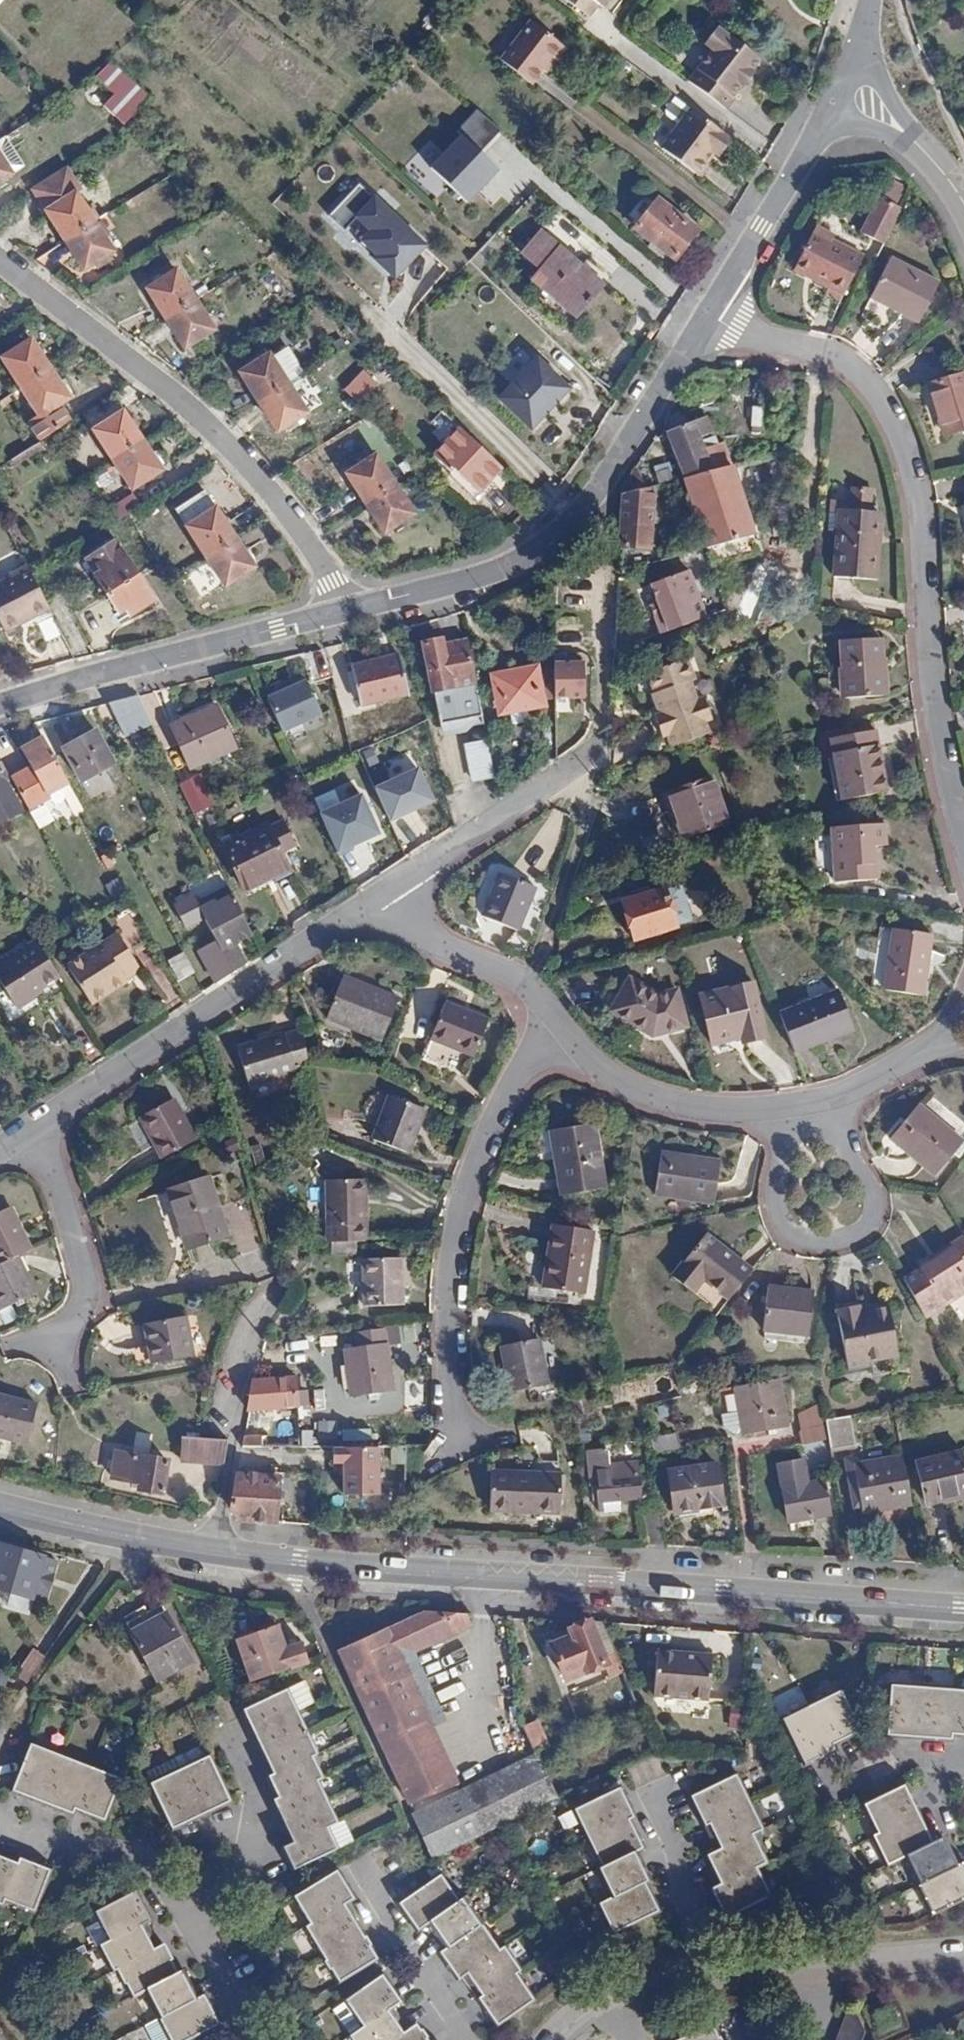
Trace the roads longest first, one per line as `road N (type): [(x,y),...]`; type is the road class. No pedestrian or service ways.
road 1 (tertiary): [(221,1555),(310,1569),(963,1610)]
road 2 (residential): [(709,314),(735,332),(833,356),(873,386),(889,413),(917,492),(930,672),(963,833)]
road 3 (residential): [(352,613),(291,513),(248,461),(195,409),(0,258)]
road 4 (residential): [(352,613),(514,574),(567,534),(709,314)]
road 5 (residential): [(568,1032),(528,1061),(502,1096),(466,1187),(450,1270),(447,1395),(465,1434)]
road 6 (residential): [(963,1958),(647,1989),(588,2015),(562,2039)]
road 7 (residential): [(34,1125),(380,898)]
road 8 (residential): [(0,705),(352,613)]
road 9 (residential): [(771,1106),(778,1216),(794,1236),(841,1241),(870,1226),(877,1200),(850,1155),(840,1096)]
road 10 (residential): [(221,1555),(239,1358),(267,1297)]
road 11 (residential): [(709,314),(843,88)]
road 12 (residential): [(617,517),(598,728),(577,767)]
road 13 (residential): [(34,1125),(89,1297),(55,1351)]
road 14 (residential): [(380,898),(577,767)]
road 15 (residential): [(568,1032),(519,977),(407,927),(380,898)]
road 16 (residential): [(771,1106),(671,1103),(603,1070),(568,1032)]
road 17 (tertiary): [(0,1506),(221,1555)]
road 18 (residential): [(843,88),(901,129),(963,204)]
road 19 (residential): [(191,1925),(249,2021),(251,2039)]

